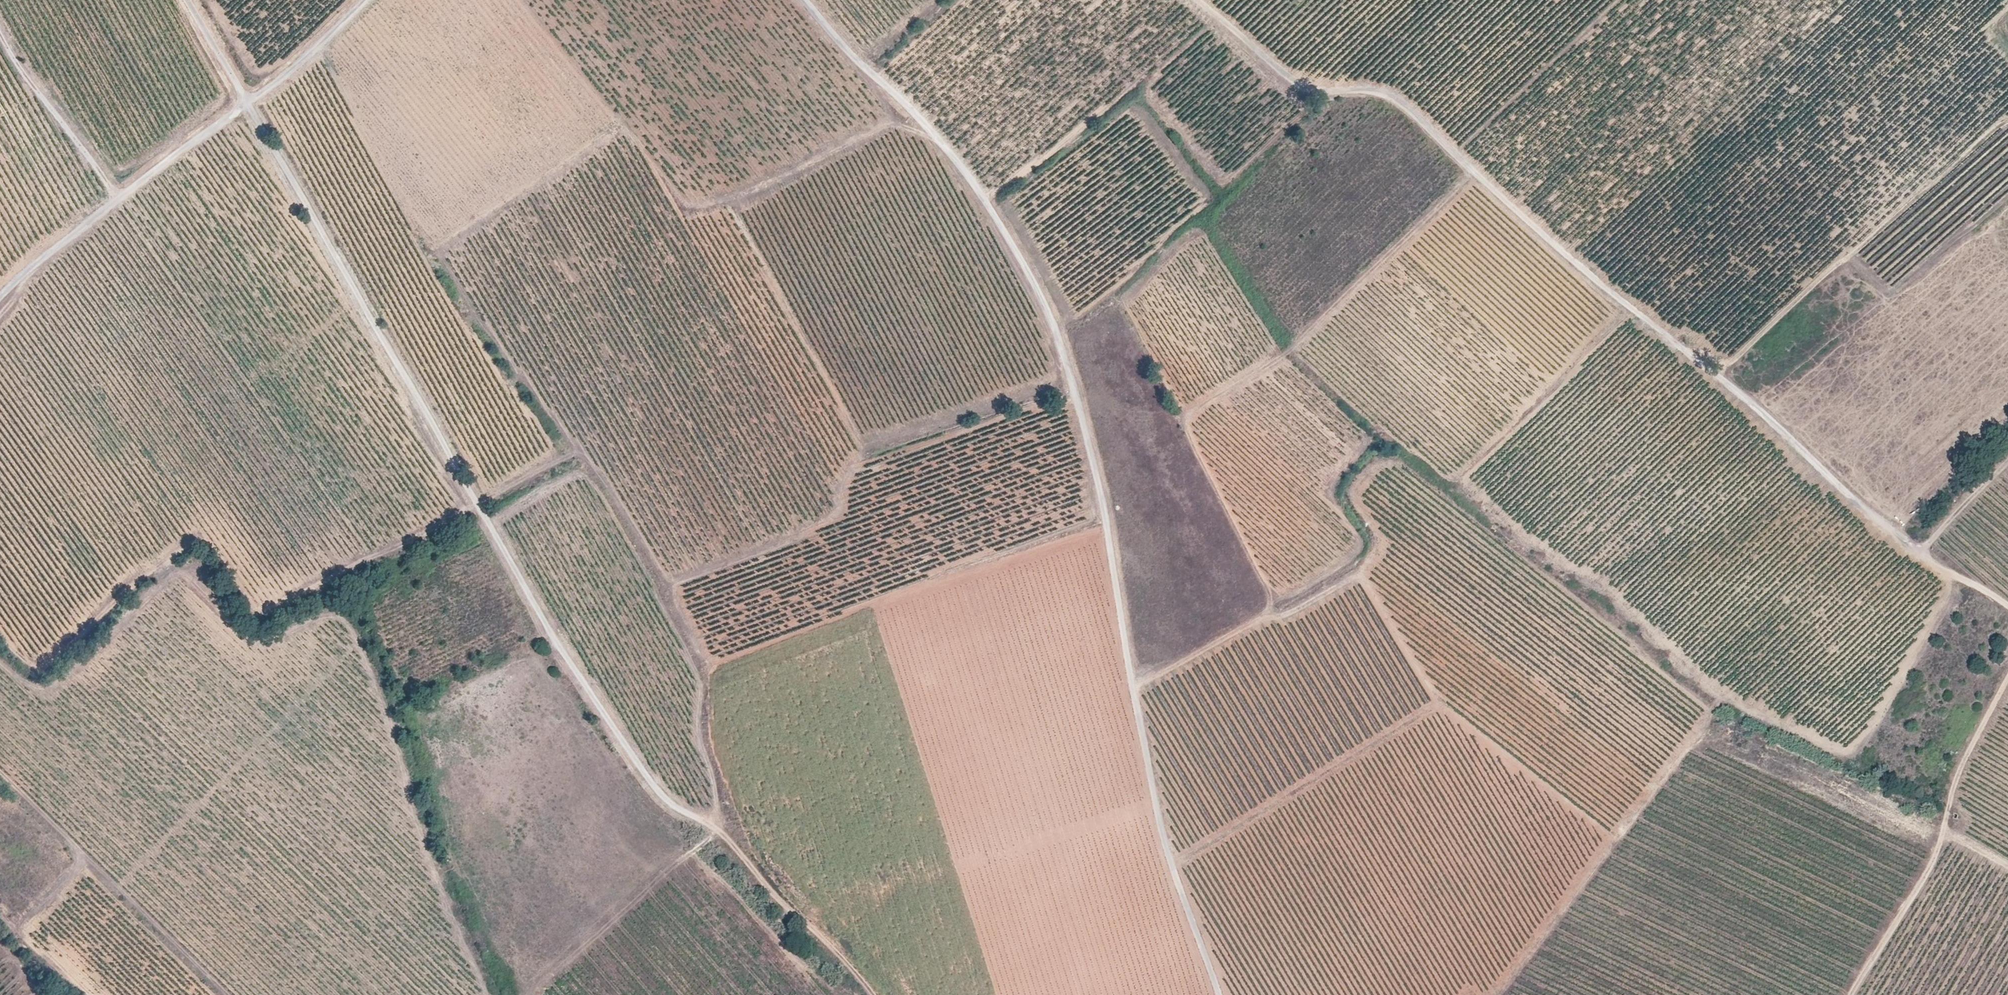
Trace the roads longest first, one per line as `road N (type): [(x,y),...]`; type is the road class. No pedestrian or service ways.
road 1 (unclassified): [(804,0),(996,216),(1043,298),(1106,515),(1149,785),(1219,994)]
road 2 (track): [(248,100),(561,653),(677,812)]
road 3 (track): [(1443,140),(1635,317),(1741,396),(1802,458),(2007,611)]
road 4 (track): [(1854,994),(1936,861),(1958,771),(2007,681)]
road 5 (unclassified): [(248,100),(0,298)]
road 6 (unclassified): [(1196,0),(1283,77),(1314,90),(1381,91),(1443,140)]
road 7 (track): [(677,812),(713,827),(780,905),(878,994)]
road 8 (track): [(0,31),(118,199)]
road 9 (unclassified): [(360,0),(248,100)]
road 10 (track): [(1921,550),(2007,464)]

